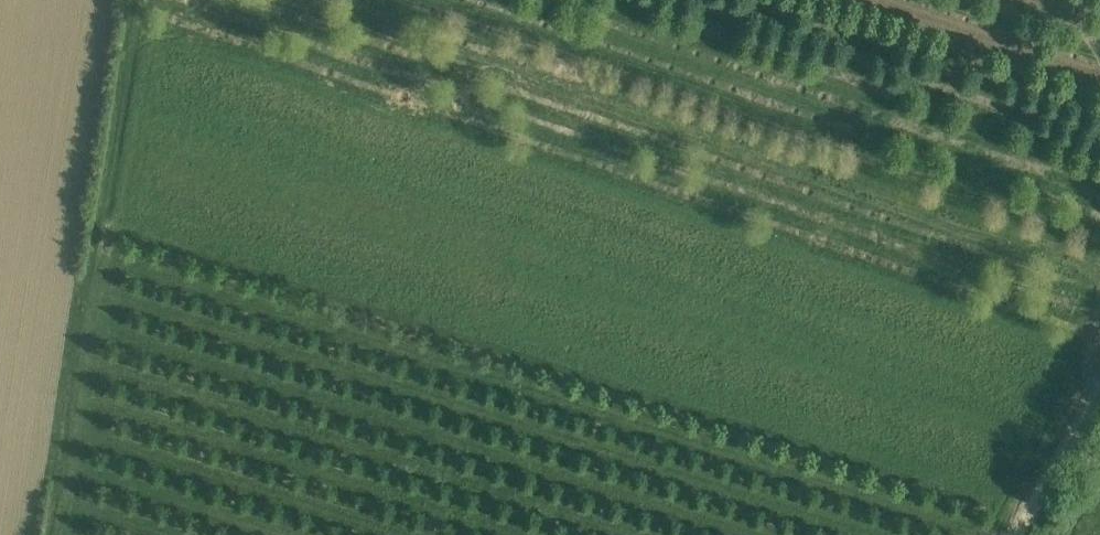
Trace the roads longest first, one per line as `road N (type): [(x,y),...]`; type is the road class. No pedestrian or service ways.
road 1 (track): [(1022,534),(1099,398)]

